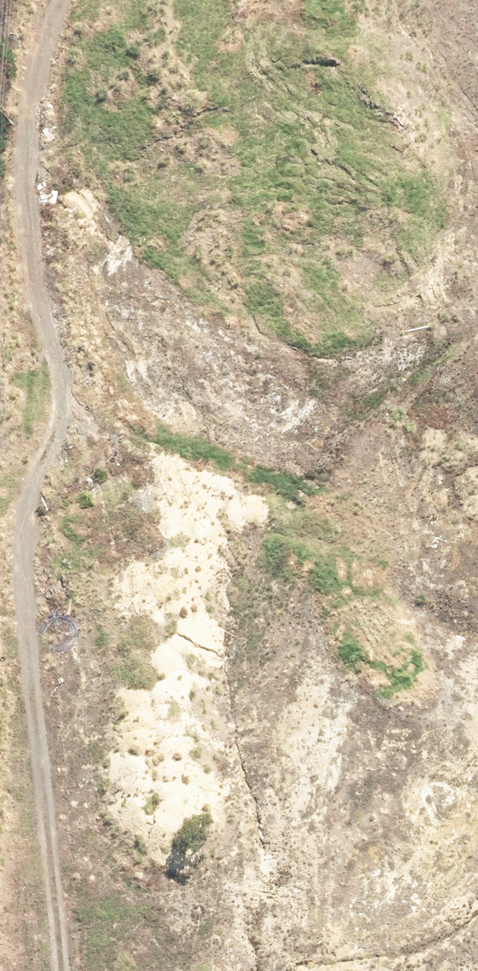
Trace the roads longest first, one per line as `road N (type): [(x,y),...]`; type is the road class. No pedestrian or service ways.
road 1 (track): [(53,0),(31,87),(37,275),(62,415),(15,500),(48,970)]
road 2 (unknown): [(477,462),(118,876),(0,930)]
road 3 (unknown): [(287,0),(318,59),(477,202)]

